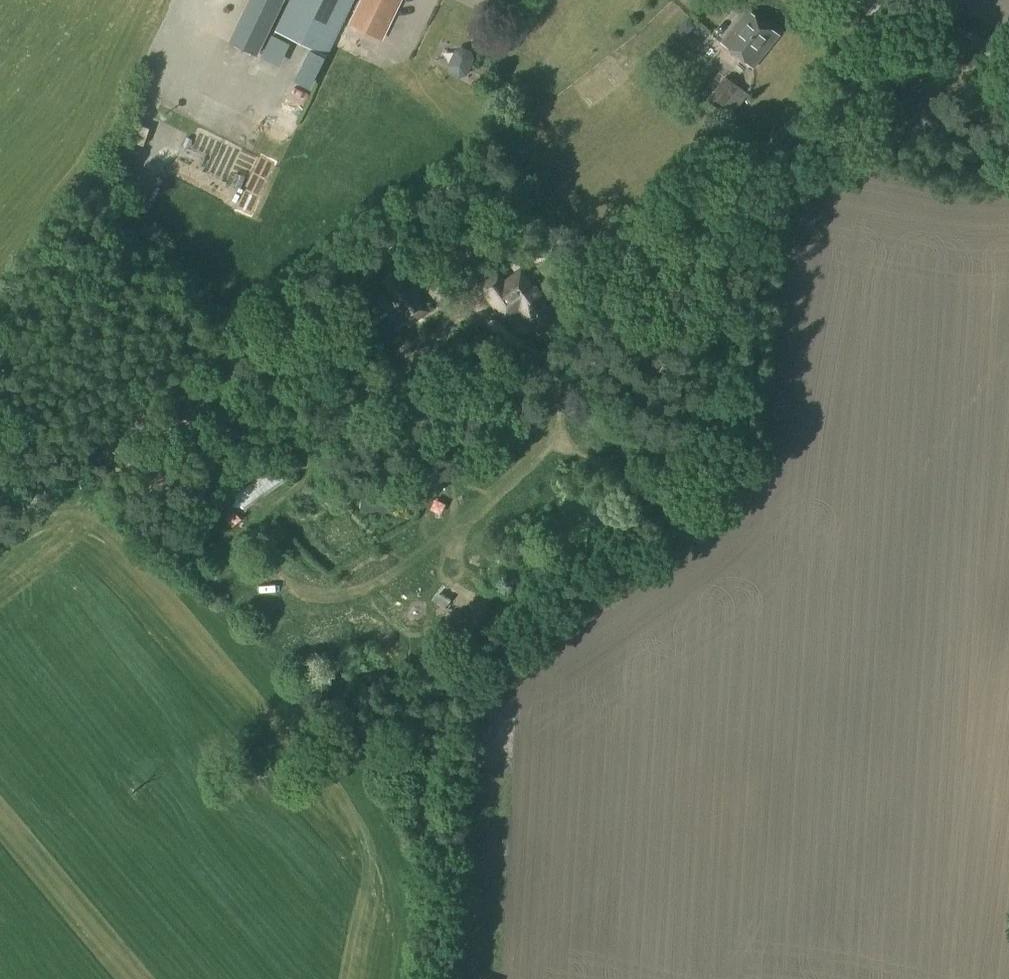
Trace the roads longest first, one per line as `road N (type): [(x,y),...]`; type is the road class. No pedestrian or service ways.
road 1 (unclassified): [(1008,61),(869,0)]

